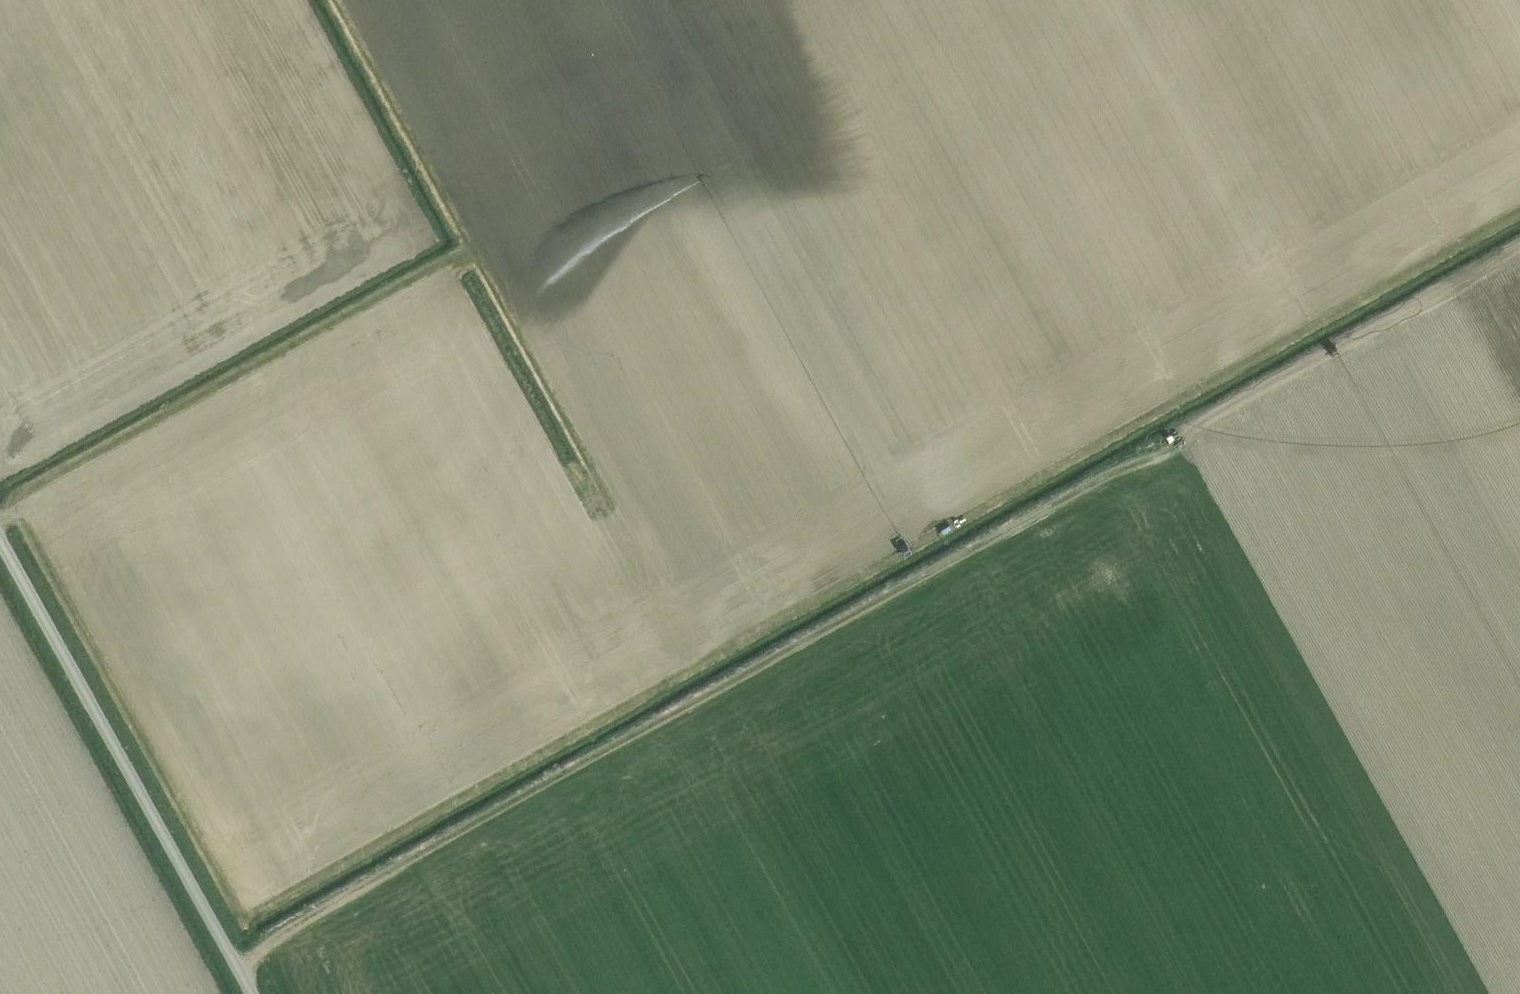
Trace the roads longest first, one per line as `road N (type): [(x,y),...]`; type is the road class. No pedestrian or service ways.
road 1 (unclassified): [(253,993),(0,541)]

